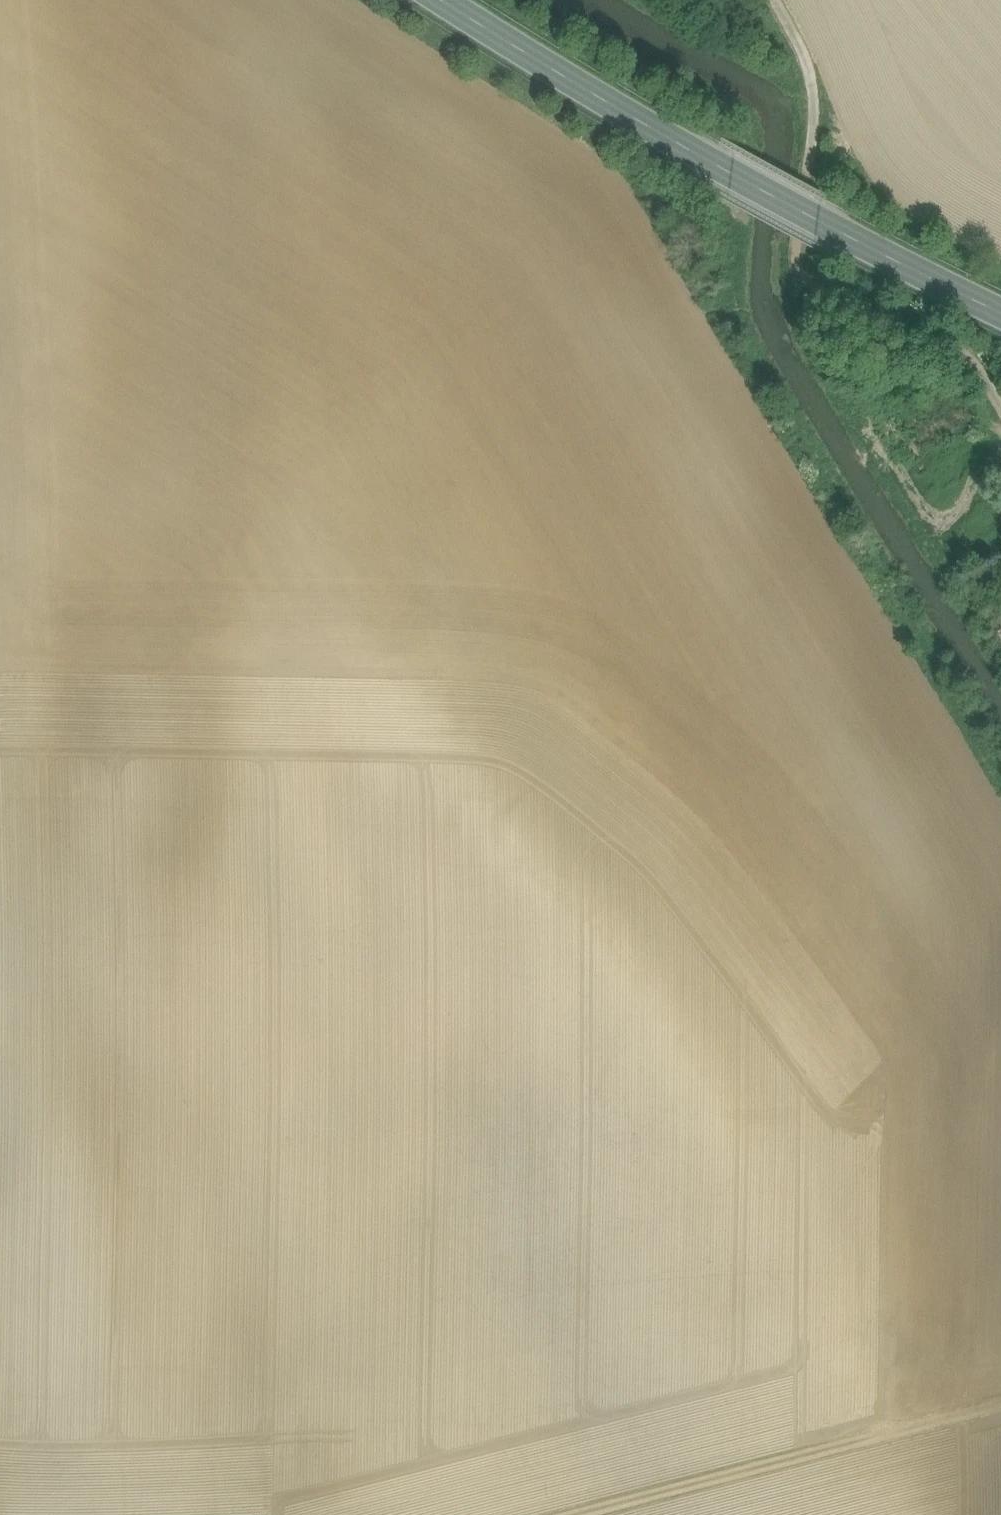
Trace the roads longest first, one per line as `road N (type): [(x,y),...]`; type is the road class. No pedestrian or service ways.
road 1 (primary): [(448,0),(715,161),(1000,307)]
road 2 (track): [(1000,769),(759,341),(743,240)]
road 3 (unclassified): [(781,0),(815,76),(805,270),(978,357),(1000,401)]
road 4 (track): [(602,1514),(1000,1412)]

